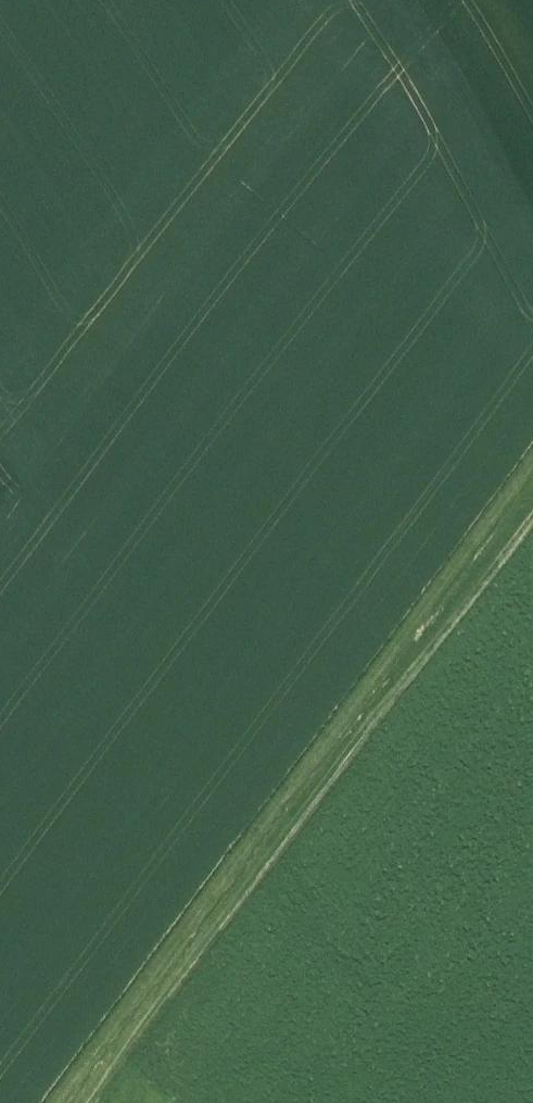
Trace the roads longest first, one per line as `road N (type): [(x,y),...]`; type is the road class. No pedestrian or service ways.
road 1 (track): [(532,529),(77,1102)]

